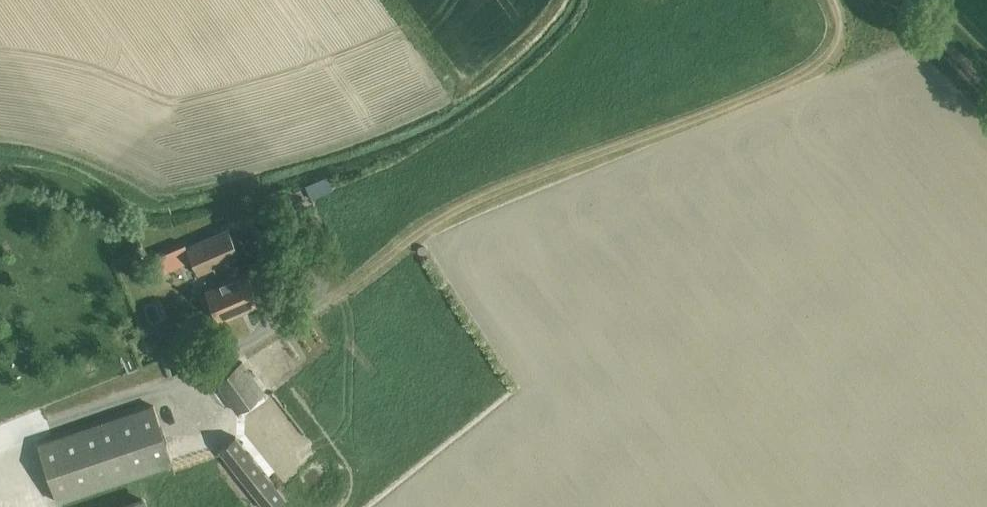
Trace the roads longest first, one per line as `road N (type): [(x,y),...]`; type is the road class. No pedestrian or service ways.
road 1 (track): [(834,0),(839,43),(792,80),(445,214),(332,299)]
road 2 (track): [(889,0),(986,99)]

